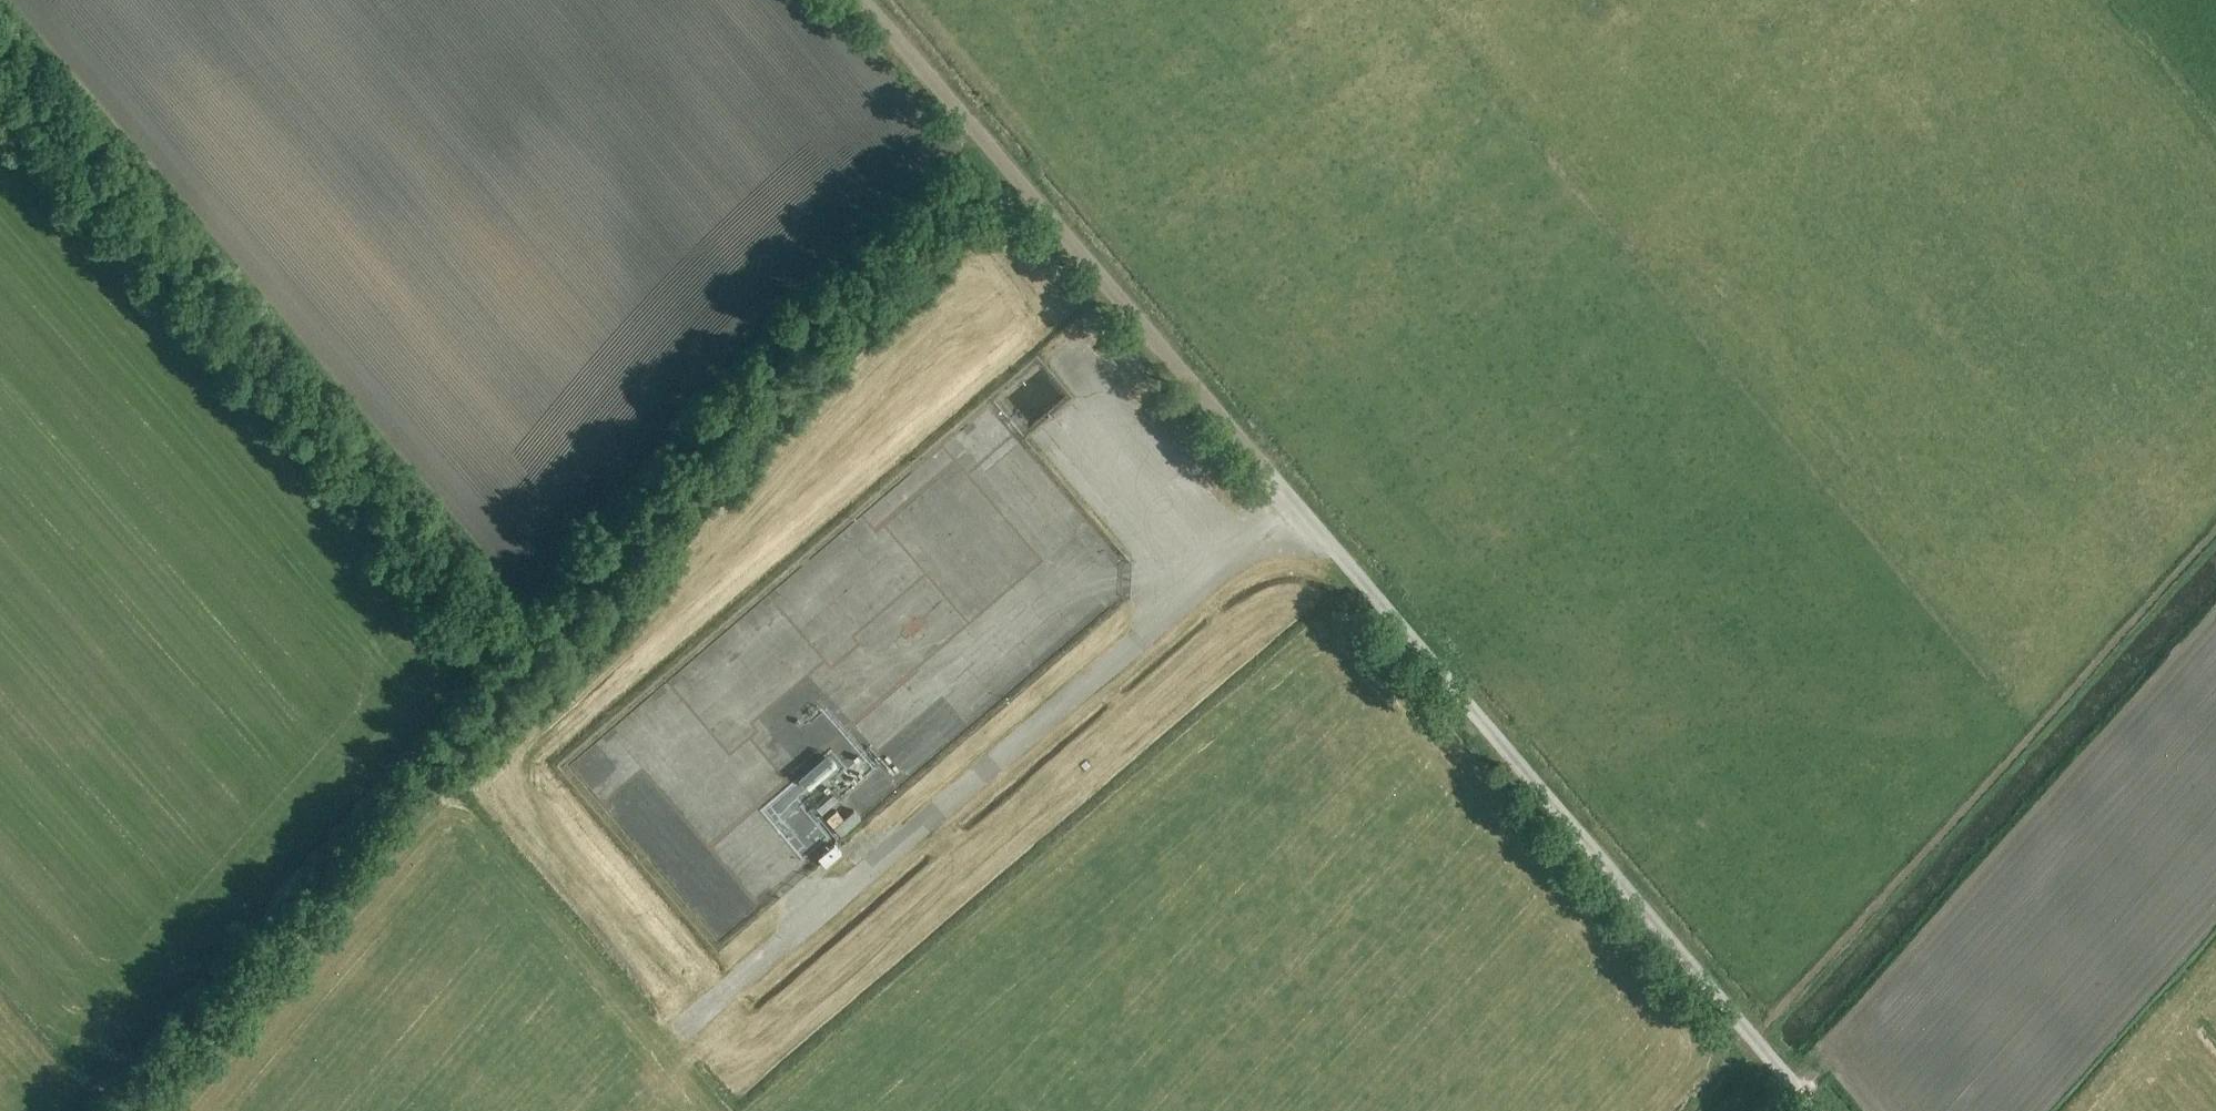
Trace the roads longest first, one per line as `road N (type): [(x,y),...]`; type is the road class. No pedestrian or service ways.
road 1 (unclassified): [(1816,1110),(864,0)]

